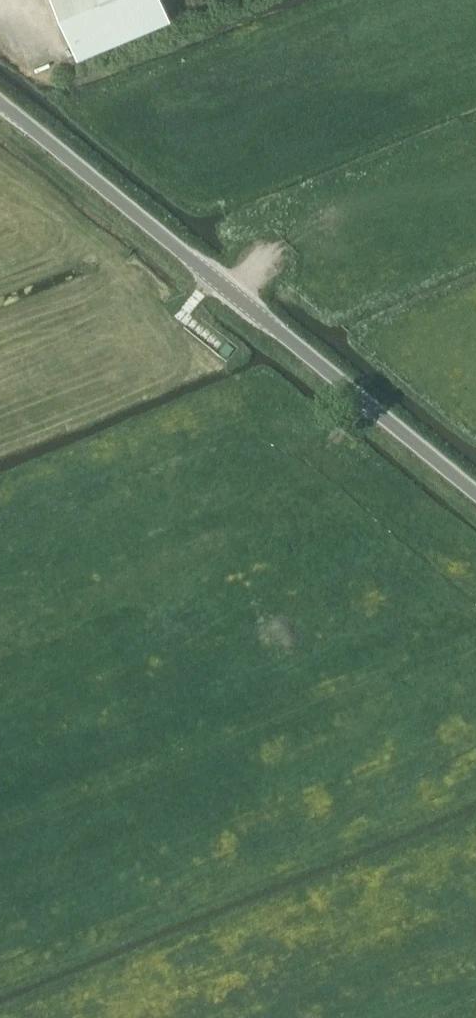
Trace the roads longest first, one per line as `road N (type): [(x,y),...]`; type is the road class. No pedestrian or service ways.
road 1 (tertiary): [(475,491),(0,104)]

